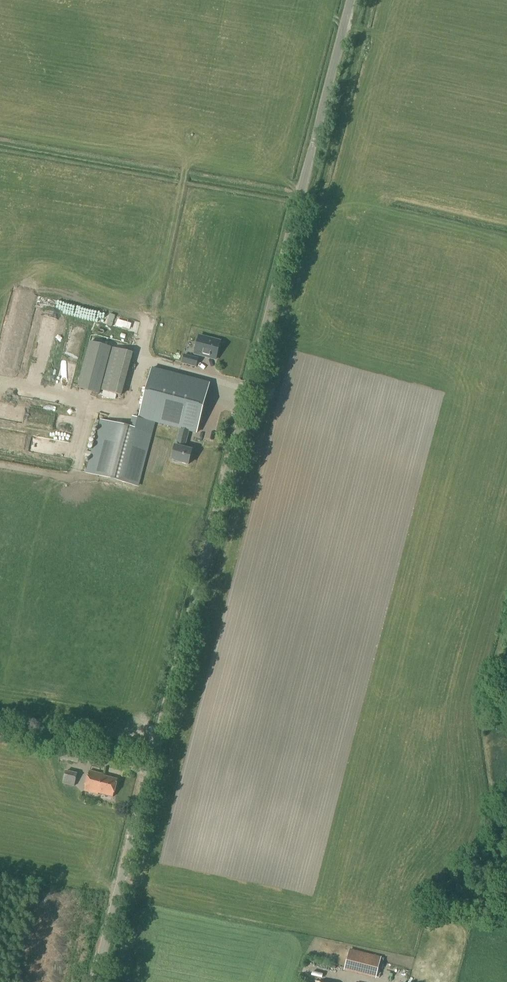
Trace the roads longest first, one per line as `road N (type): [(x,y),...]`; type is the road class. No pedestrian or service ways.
road 1 (unclassified): [(98,981),(352,0)]

